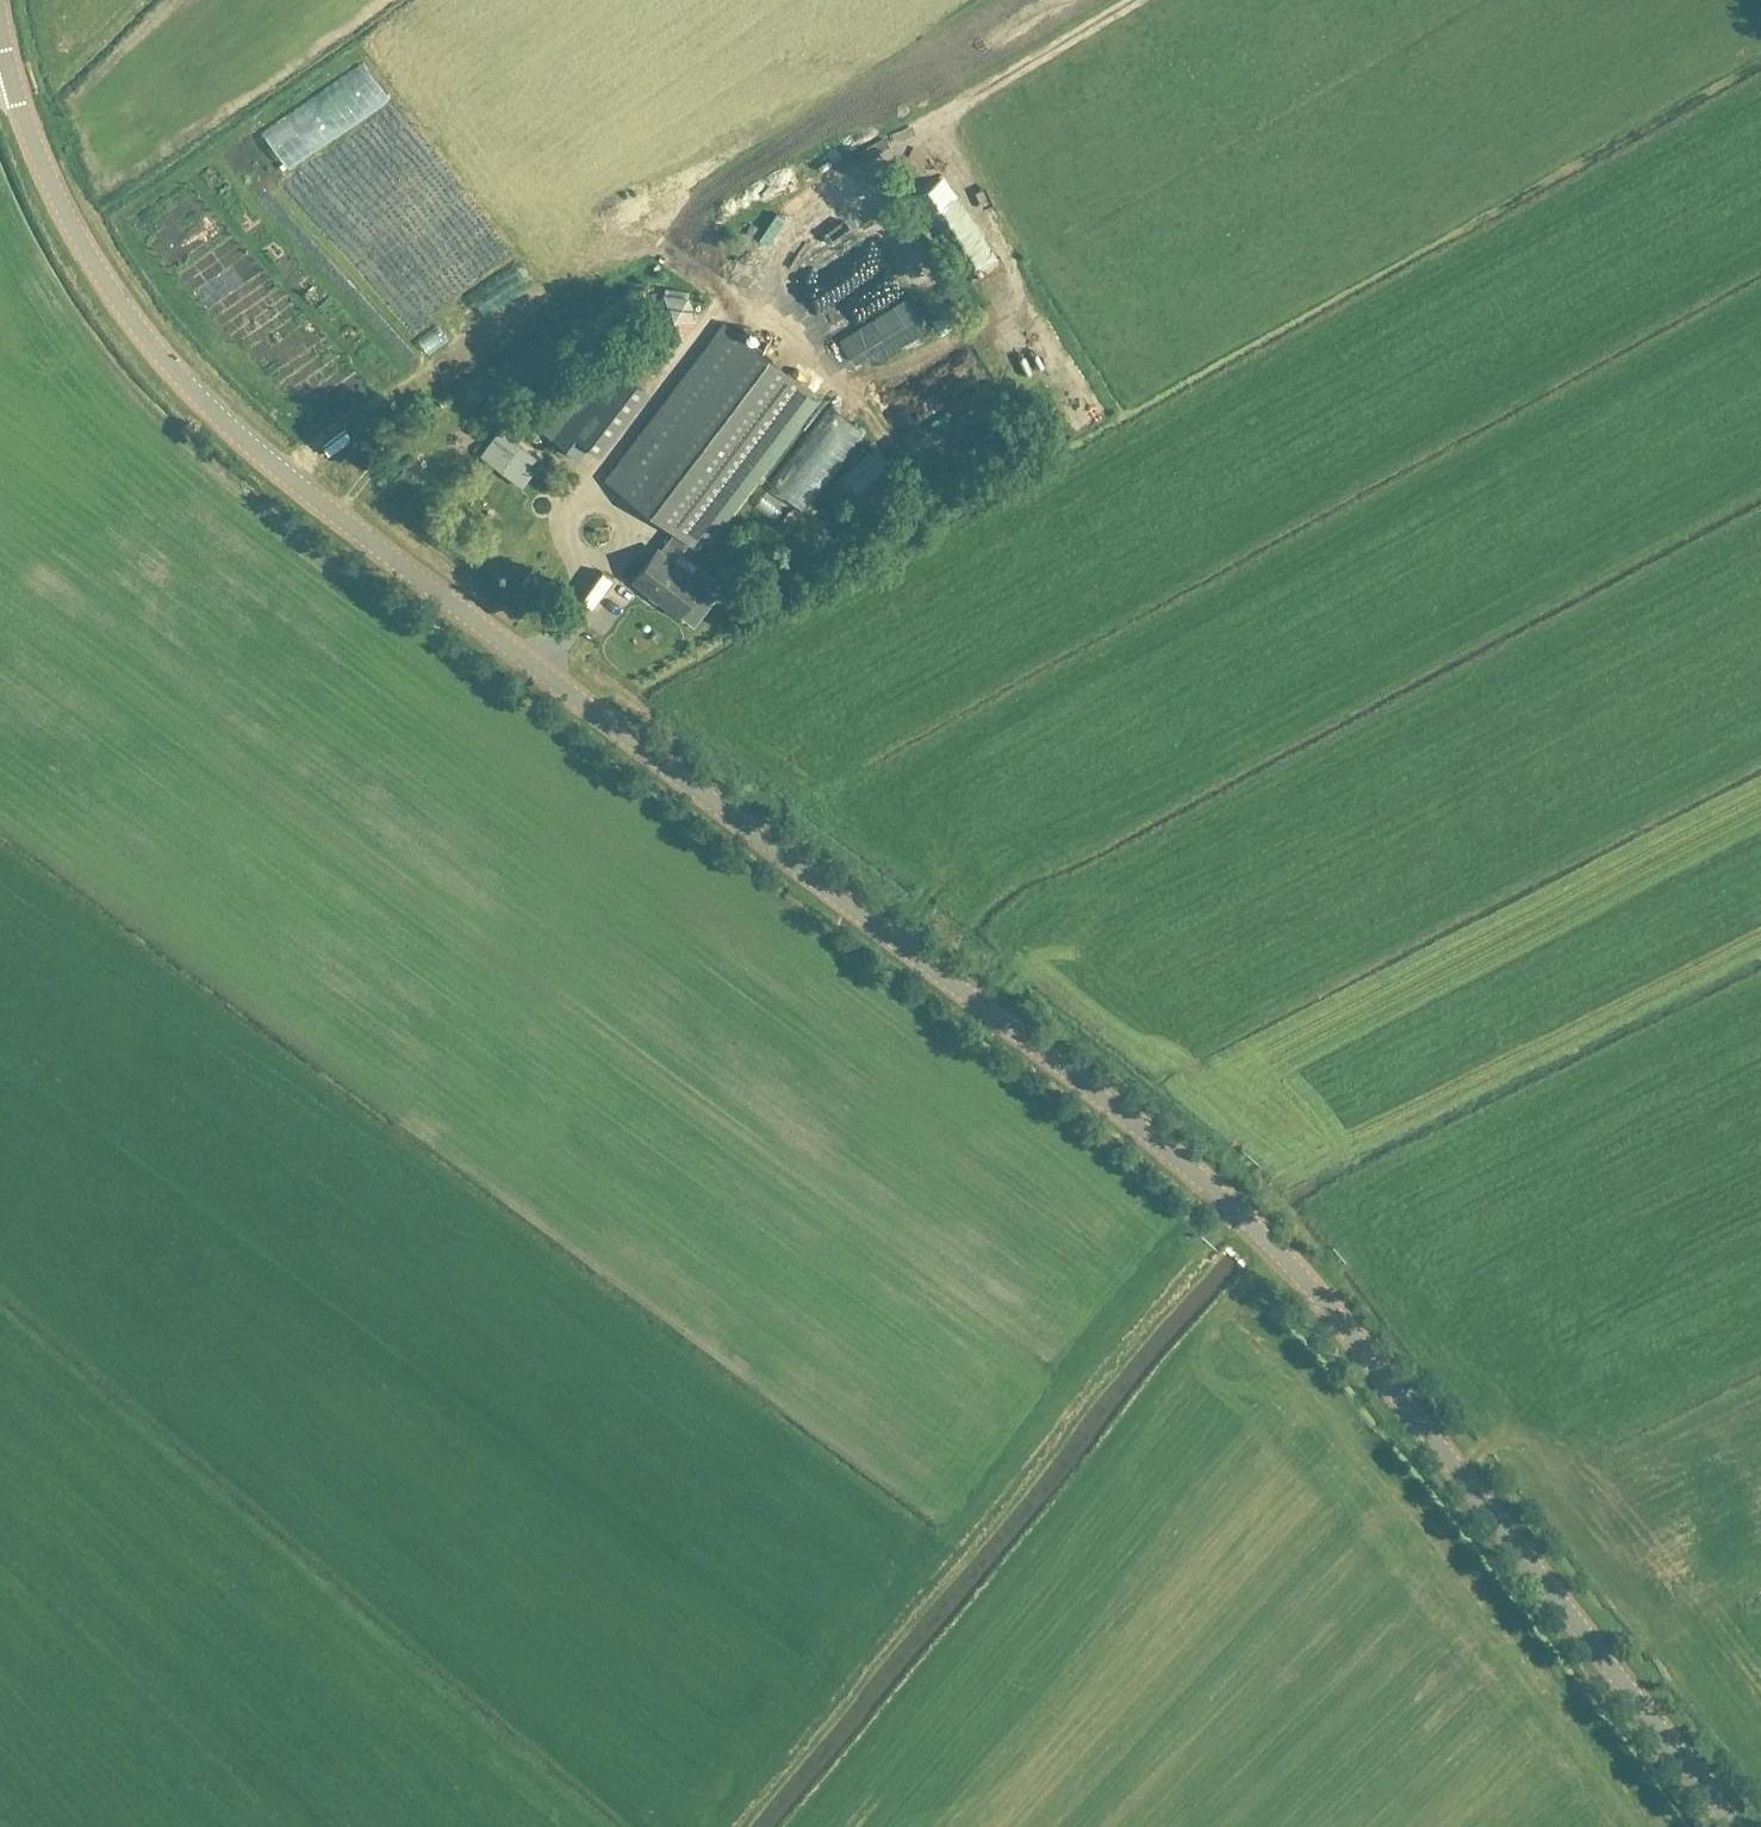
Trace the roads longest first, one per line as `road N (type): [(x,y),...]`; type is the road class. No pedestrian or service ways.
road 1 (tertiary): [(1730,1826),(1355,1345),(1216,1200),(1065,1074),(292,489),(203,409),(85,262),(22,128),(0,46)]

